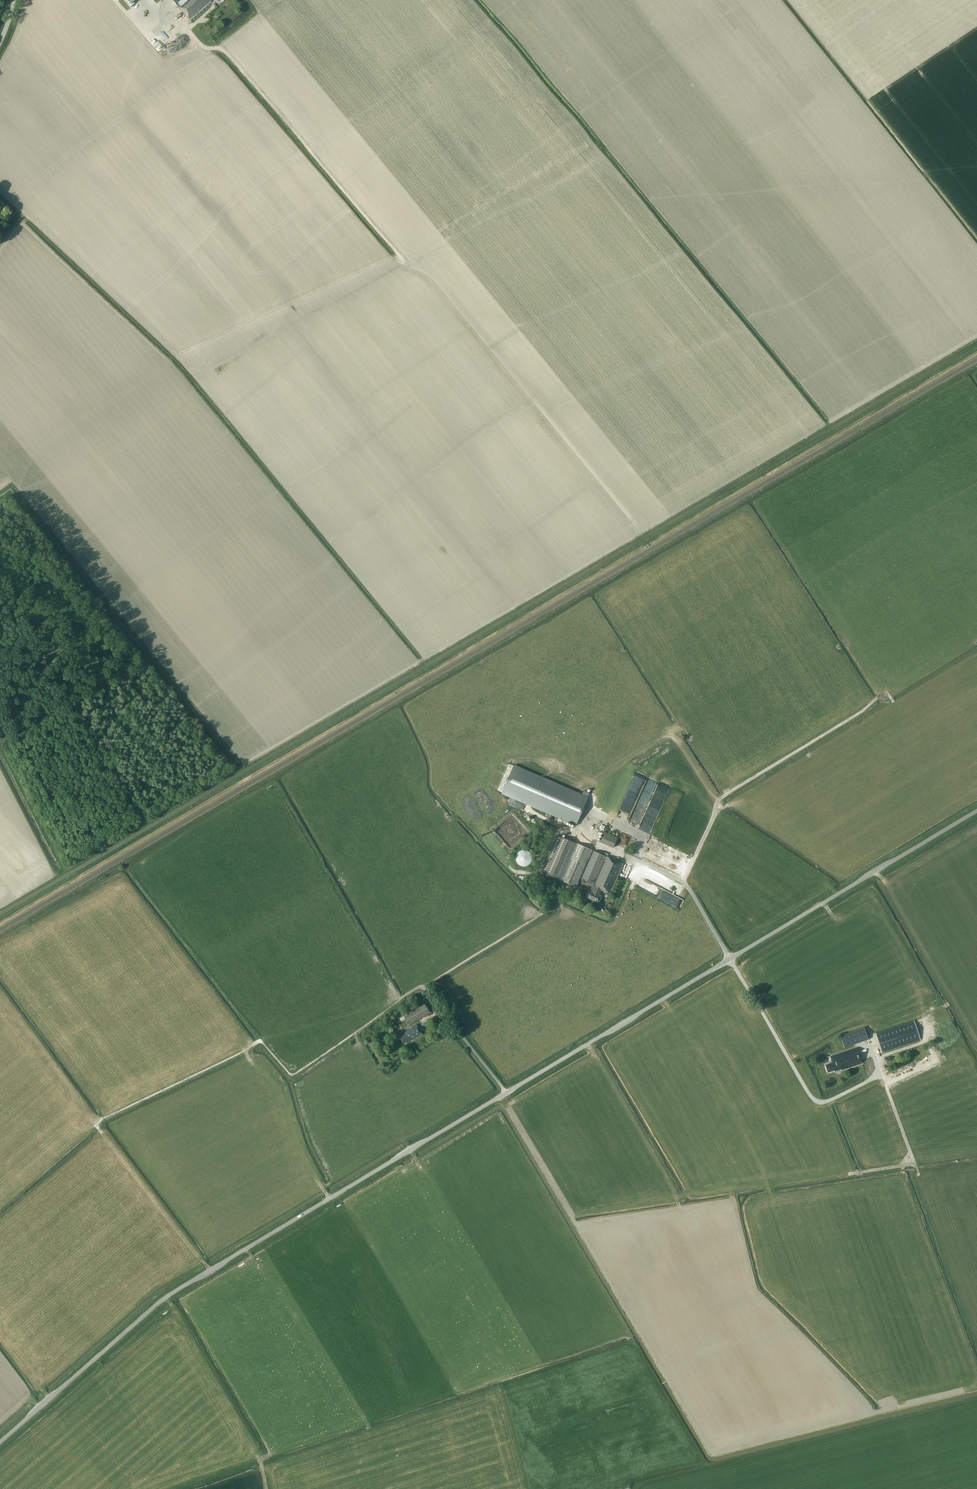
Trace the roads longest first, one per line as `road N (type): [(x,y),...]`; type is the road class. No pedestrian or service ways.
road 1 (unclassified): [(0,1443),(192,1286),(976,811)]
road 2 (track): [(422,988),(294,1075),(259,1042),(101,1120),(102,1135)]
road 3 (track): [(173,25),(224,53),(402,261)]
road 4 (track): [(553,831),(536,874),(559,885),(548,910),(422,988),(440,1013)]
road 5 (track): [(715,813),(723,796),(885,692),(893,701)]

